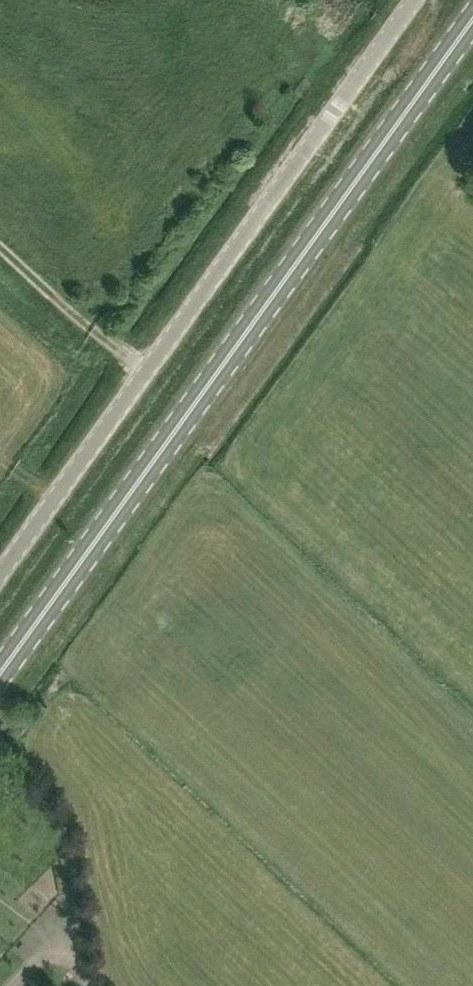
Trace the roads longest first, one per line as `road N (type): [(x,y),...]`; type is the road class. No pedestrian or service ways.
road 1 (primary): [(0,684),(472,32)]
road 2 (unclassified): [(0,577),(416,0)]
road 3 (track): [(0,244),(148,371)]

